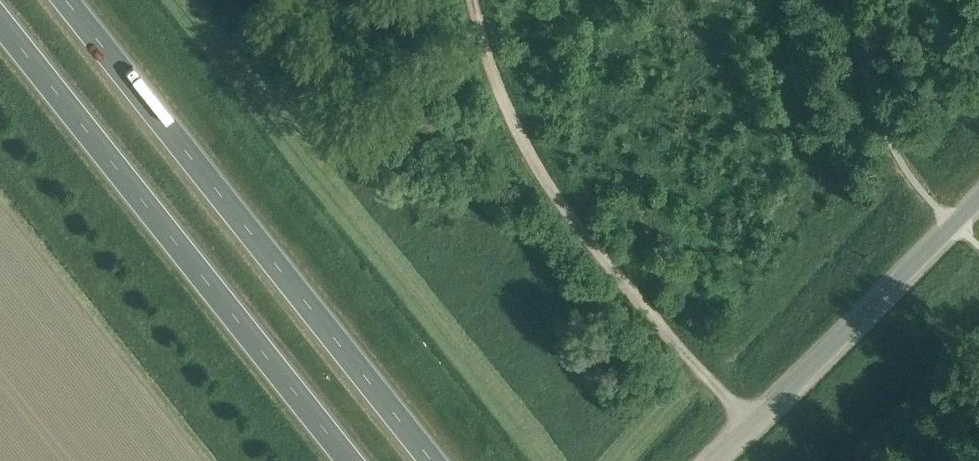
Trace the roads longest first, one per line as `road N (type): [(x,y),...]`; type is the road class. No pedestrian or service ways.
road 1 (trunk): [(433,460),(67,0)]
road 2 (trunk): [(0,22),(349,460)]
road 3 (track): [(755,423),(552,194),(475,33),(472,0)]
road 4 (unclassified): [(714,460),(978,198)]

